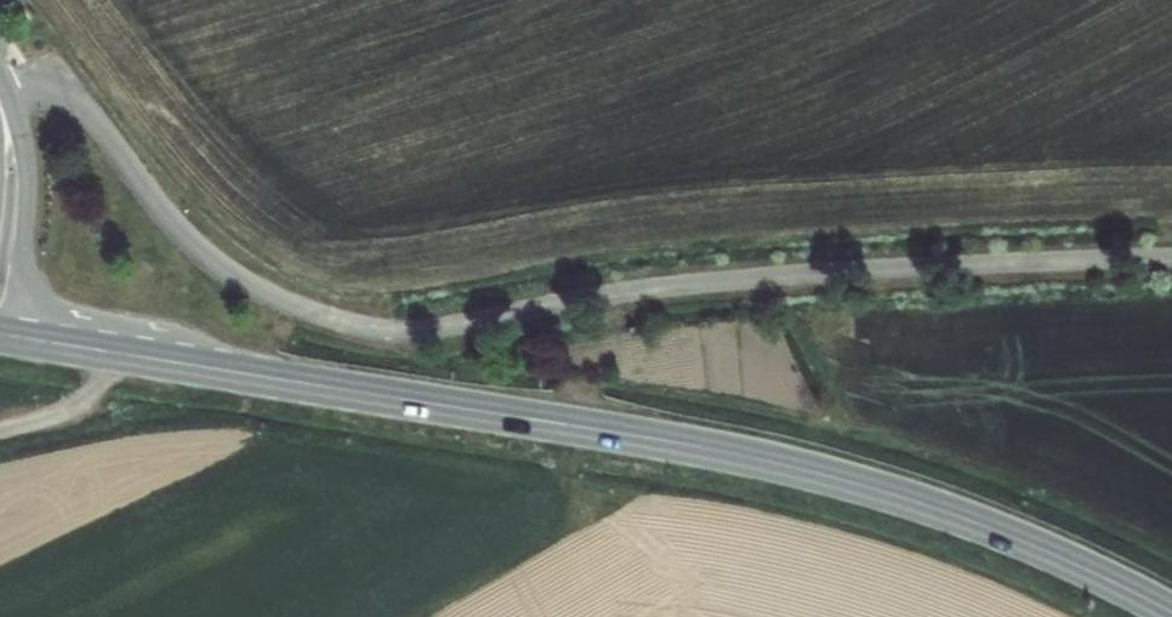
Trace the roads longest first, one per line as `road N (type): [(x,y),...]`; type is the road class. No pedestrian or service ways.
road 1 (residential): [(1171,261),(787,276),(609,295),(427,328),(356,328),(263,294),(218,264),(183,235),(64,95),(46,88),(0,97)]
road 2 (tertiary): [(1171,616),(987,528),(799,471),(3,337)]
road 3 (tertiary): [(0,125),(8,211),(3,337)]
road 4 (track): [(0,431),(79,405),(99,353)]

